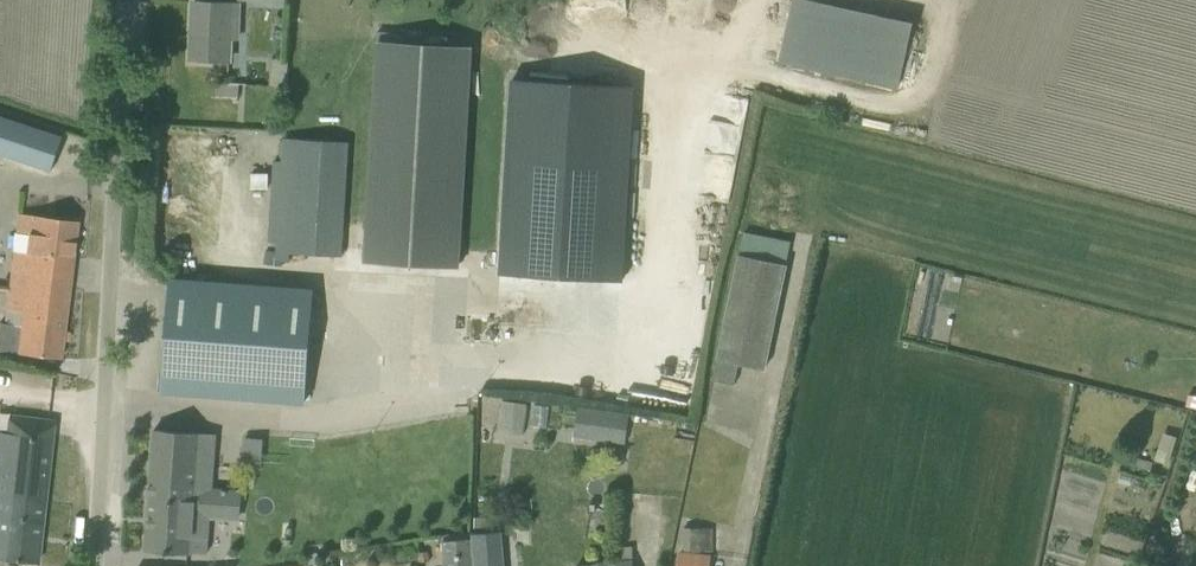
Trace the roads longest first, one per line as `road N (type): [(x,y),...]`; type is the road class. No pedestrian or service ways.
road 1 (unclassified): [(95,565),(124,0)]

